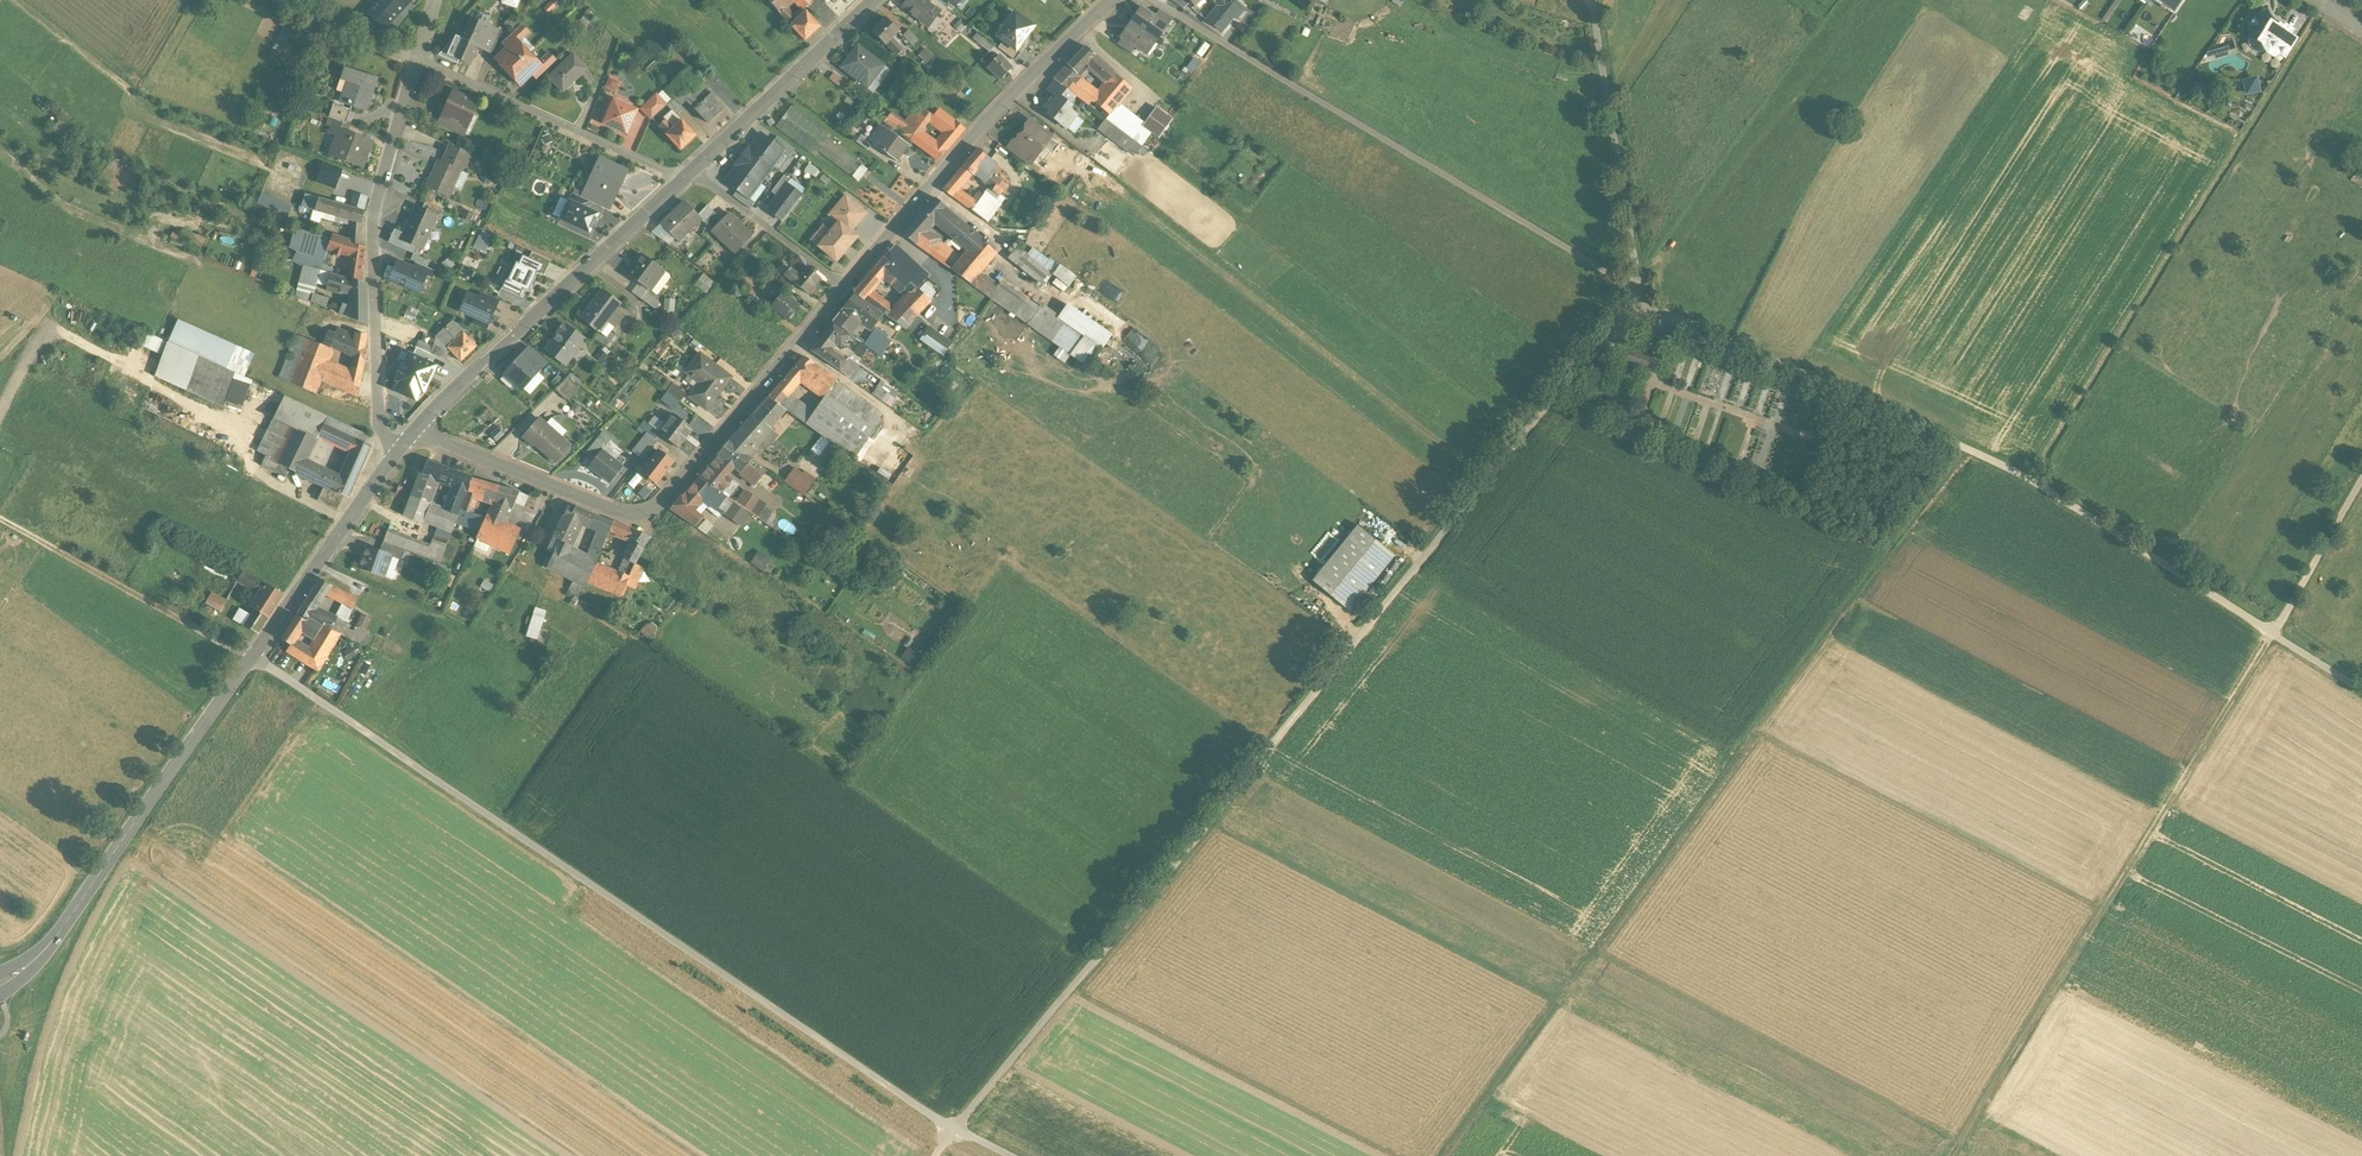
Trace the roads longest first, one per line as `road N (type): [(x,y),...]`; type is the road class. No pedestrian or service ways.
road 1 (track): [(1638,299),(956,1130),(253,655)]
road 2 (residential): [(1111,0),(1019,88),(653,510),(640,515),(594,503),(414,432)]
road 3 (track): [(1972,457),(1457,1155)]
road 4 (track): [(1638,299),(1655,315),(2028,484),(2361,690)]
road 5 (track): [(1955,1155),(2361,482)]
road 6 (unclassified): [(32,963),(399,450)]
road 7 (residential): [(399,450),(378,426),(376,214),(415,62)]
road 8 (unclassified): [(414,432),(684,180)]
road 9 (residential): [(415,62),(684,180)]
road 10 (track): [(247,663),(0,525)]
road 11 (unclassified): [(684,180),(873,0)]
road 12 (track): [(415,62),(277,0)]

